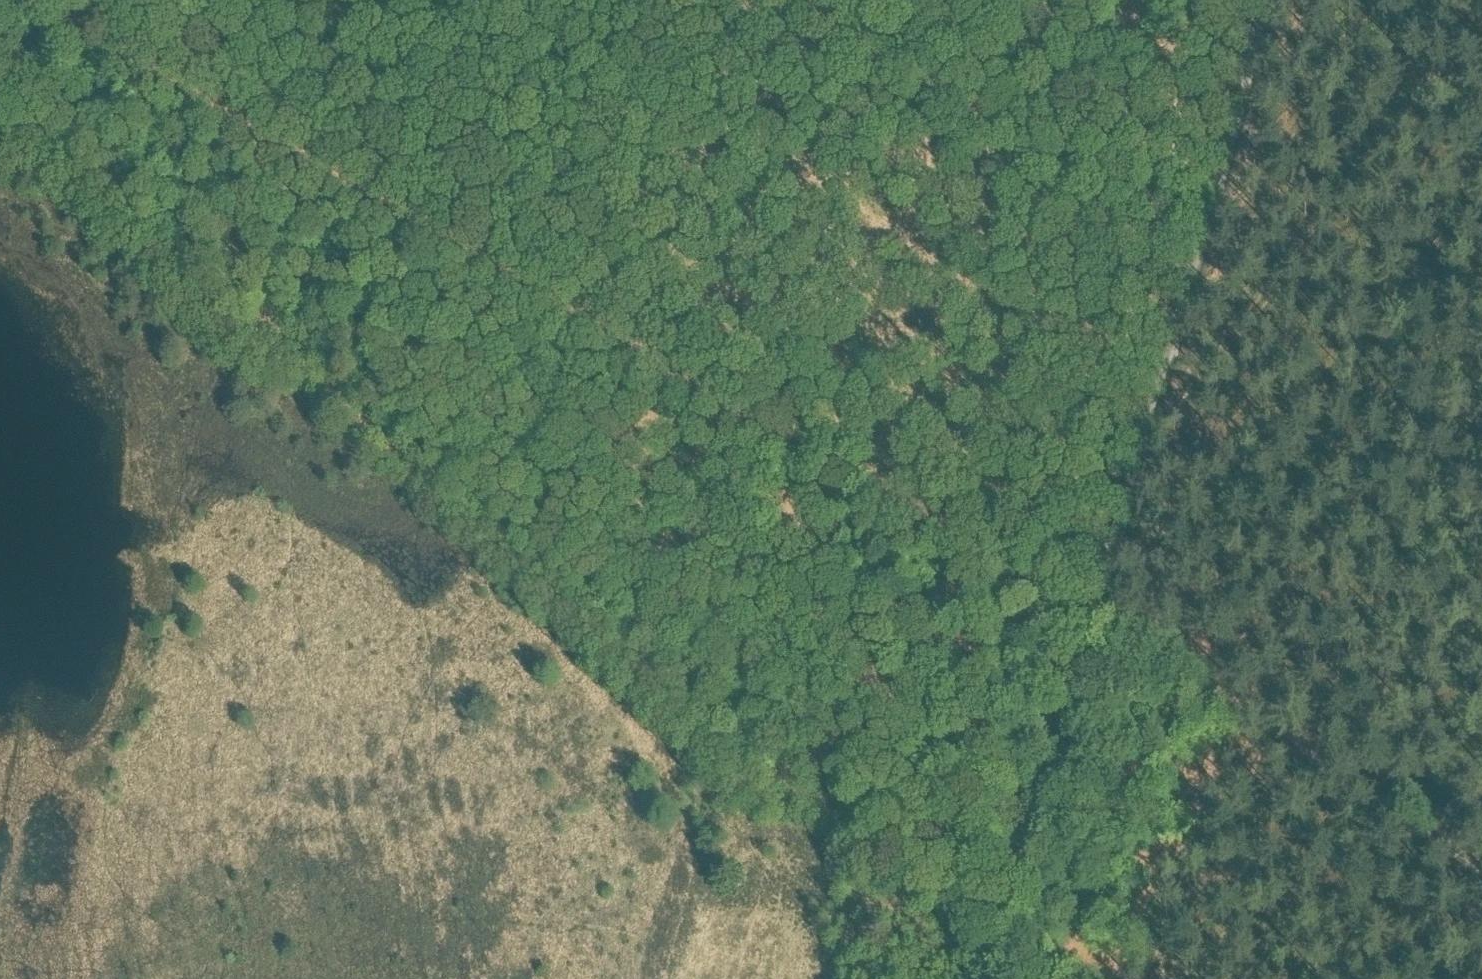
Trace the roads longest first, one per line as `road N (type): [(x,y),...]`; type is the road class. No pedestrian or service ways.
road 1 (track): [(1481,860),(1093,609),(17,0)]
road 2 (track): [(1093,609),(1270,0)]
road 3 (track): [(1093,609),(987,978)]
road 4 (track): [(431,234),(540,0)]

